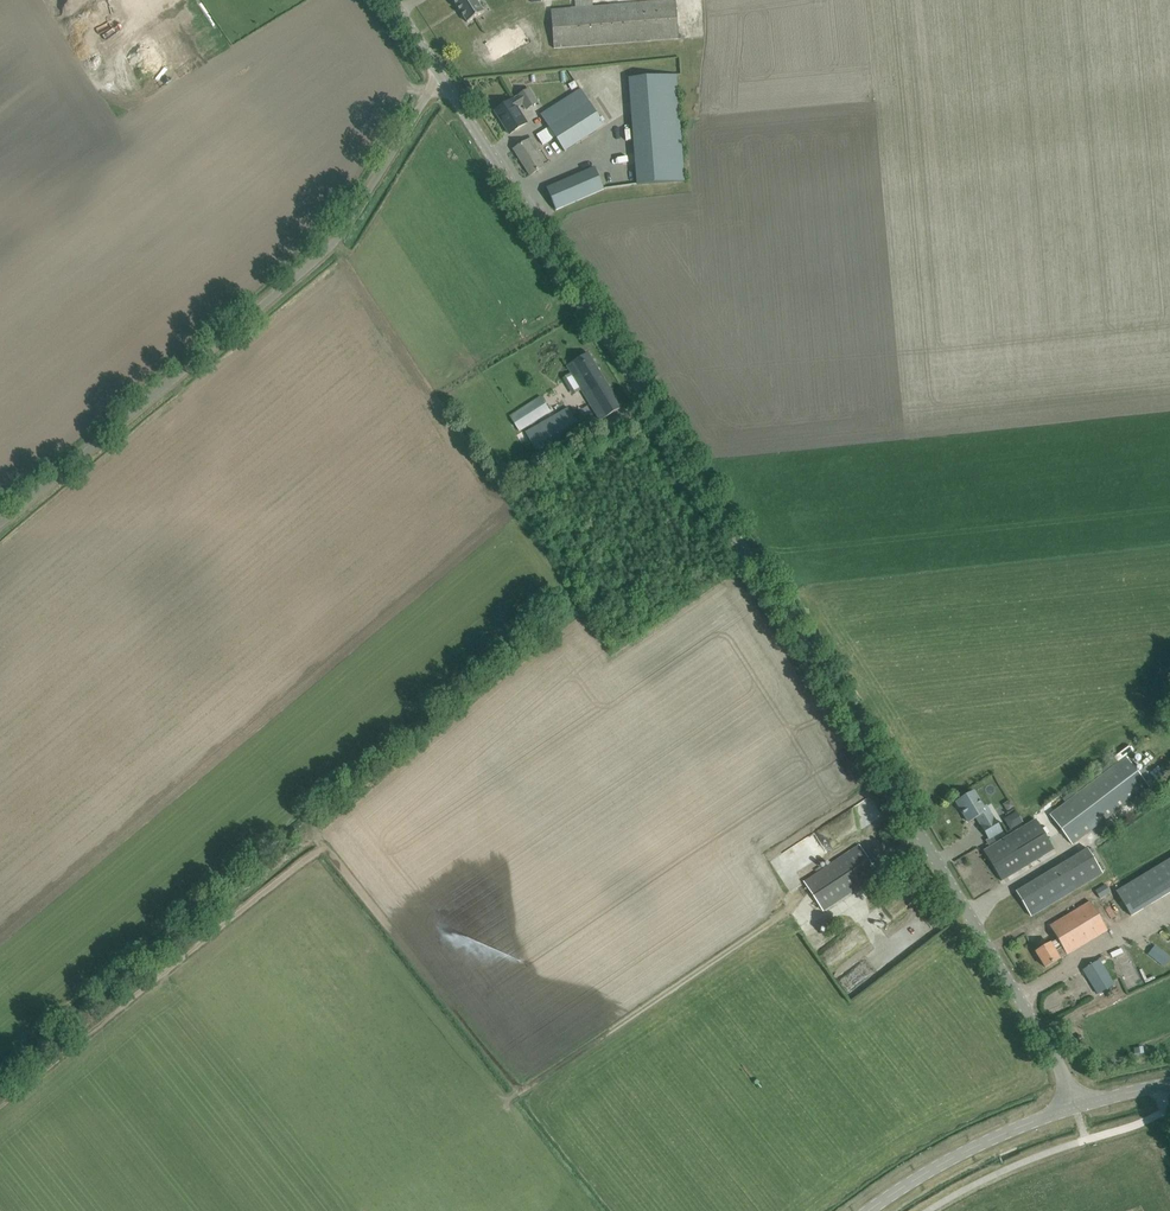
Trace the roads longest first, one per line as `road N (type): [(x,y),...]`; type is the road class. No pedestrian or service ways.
road 1 (unclassified): [(1075,1106),(901,792),(442,77)]
road 2 (track): [(800,905),(523,1091),(300,811)]
road 3 (unclassified): [(0,524),(318,258),(349,224),(442,77)]
road 4 (track): [(78,1043),(326,844)]
road 5 (tertiary): [(874,1210),(969,1149),(1075,1106)]

